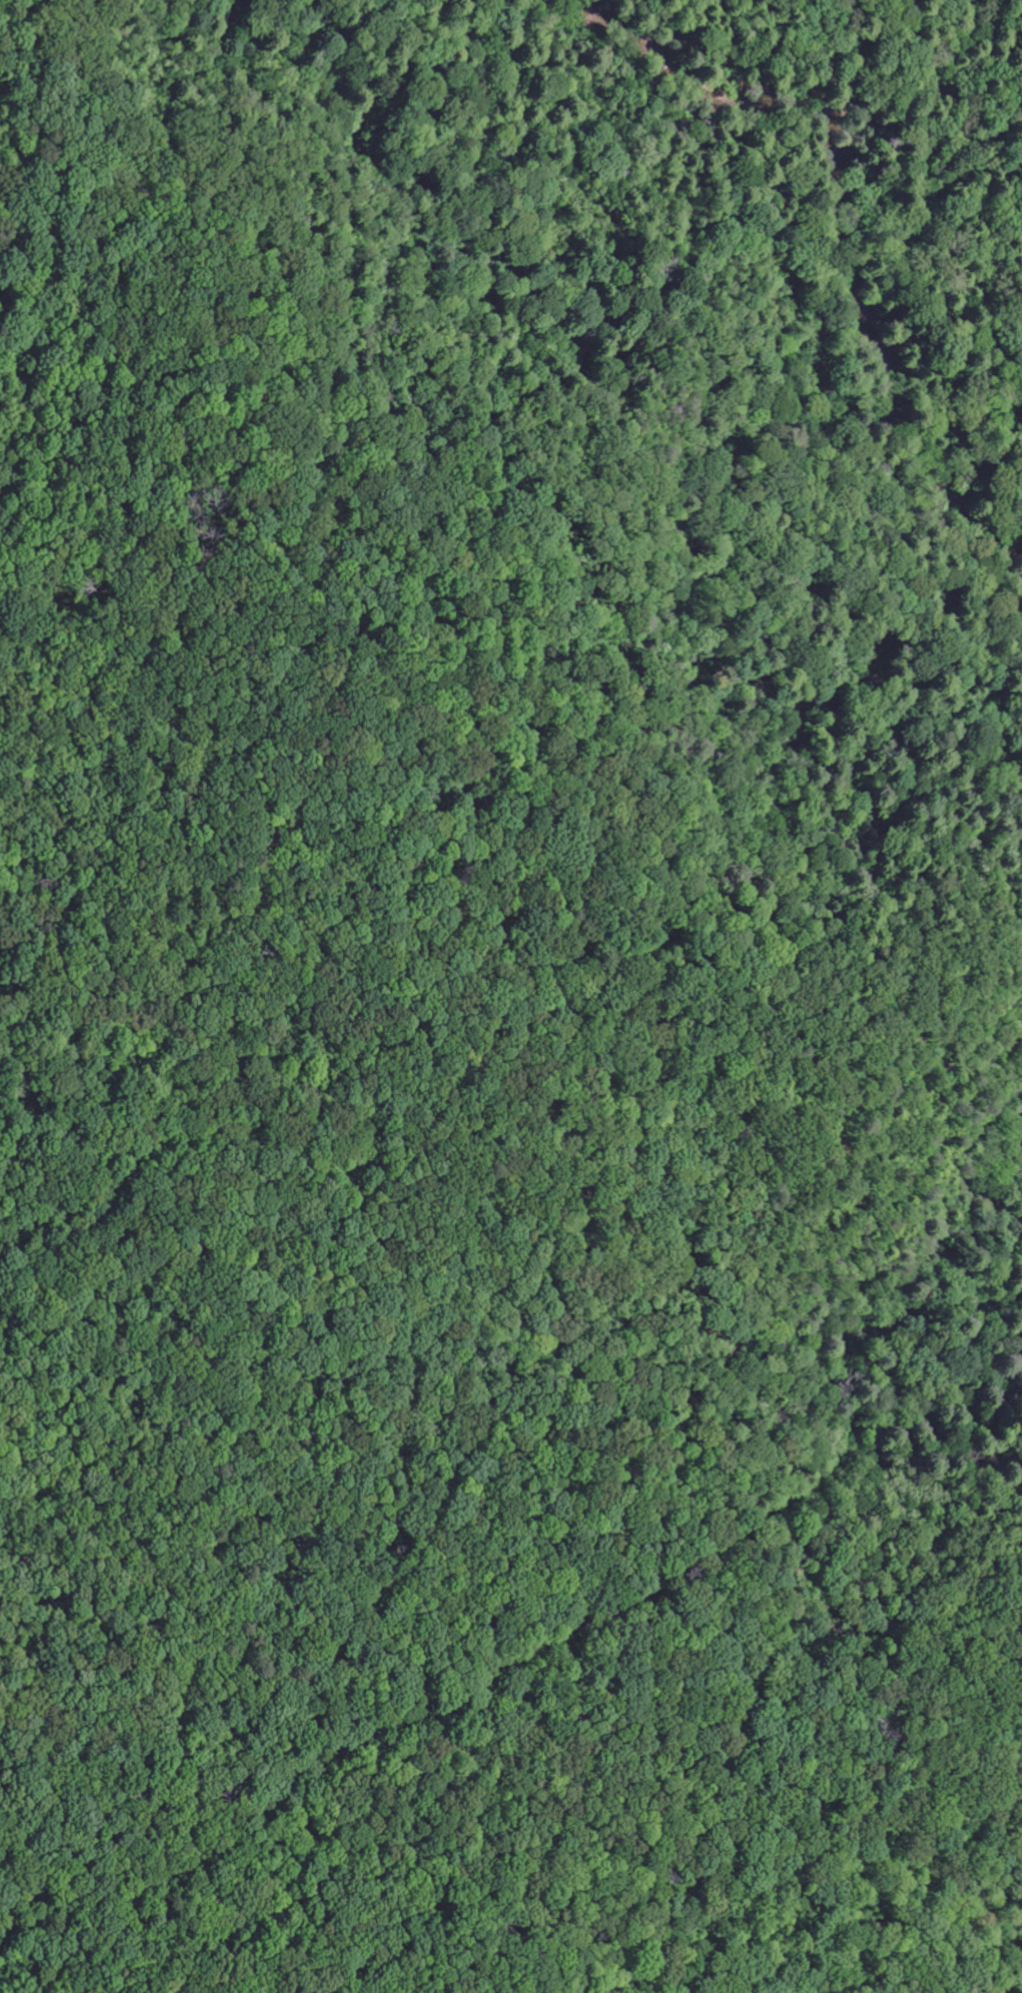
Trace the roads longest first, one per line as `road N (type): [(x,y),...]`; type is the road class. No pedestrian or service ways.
road 1 (track): [(606,1992),(595,1868),(578,1823),(502,1759),(338,1739),(207,1661),(115,1635),(0,1535)]

